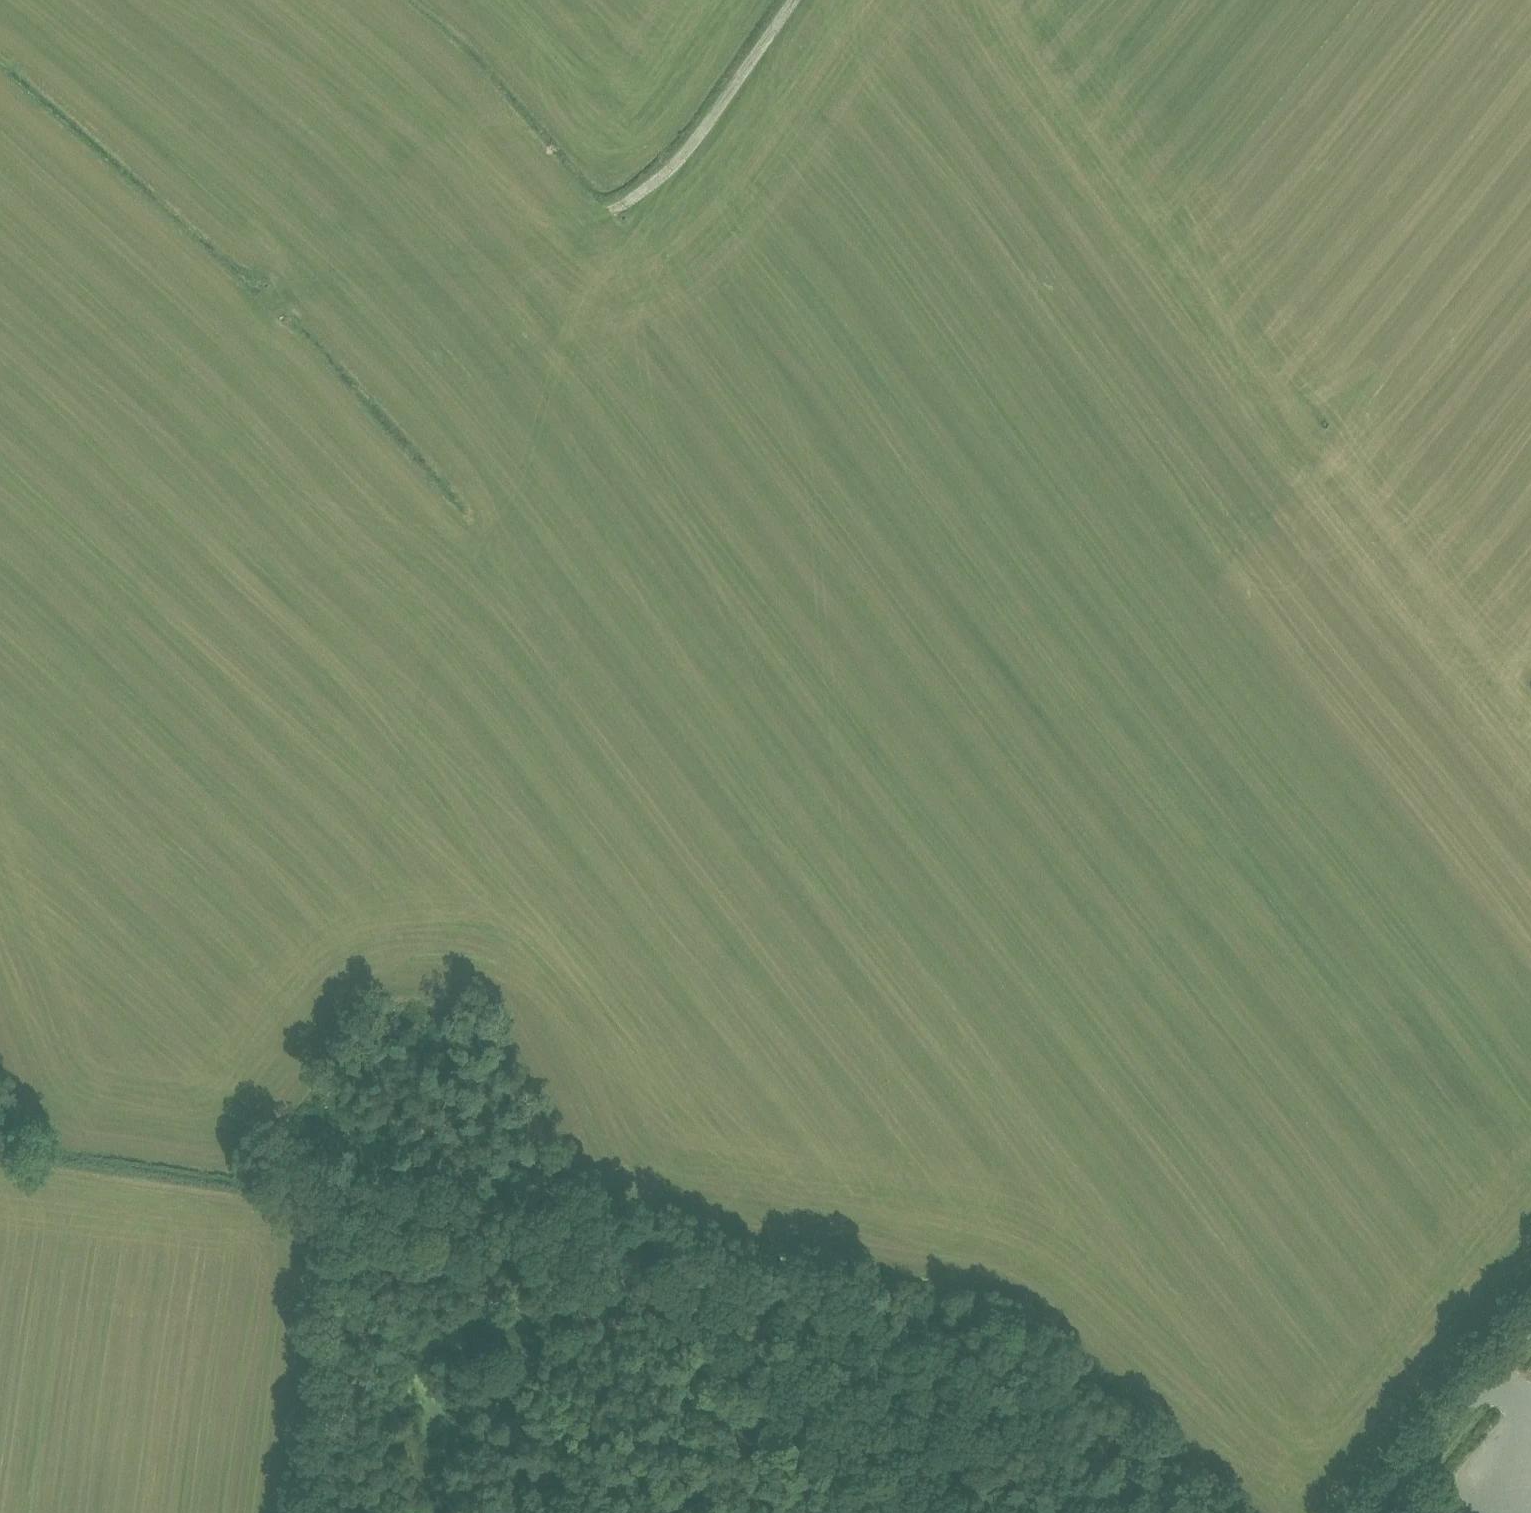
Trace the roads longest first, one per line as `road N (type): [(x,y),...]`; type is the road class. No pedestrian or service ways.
road 1 (unclassified): [(1373,1512),(1530,1319)]

